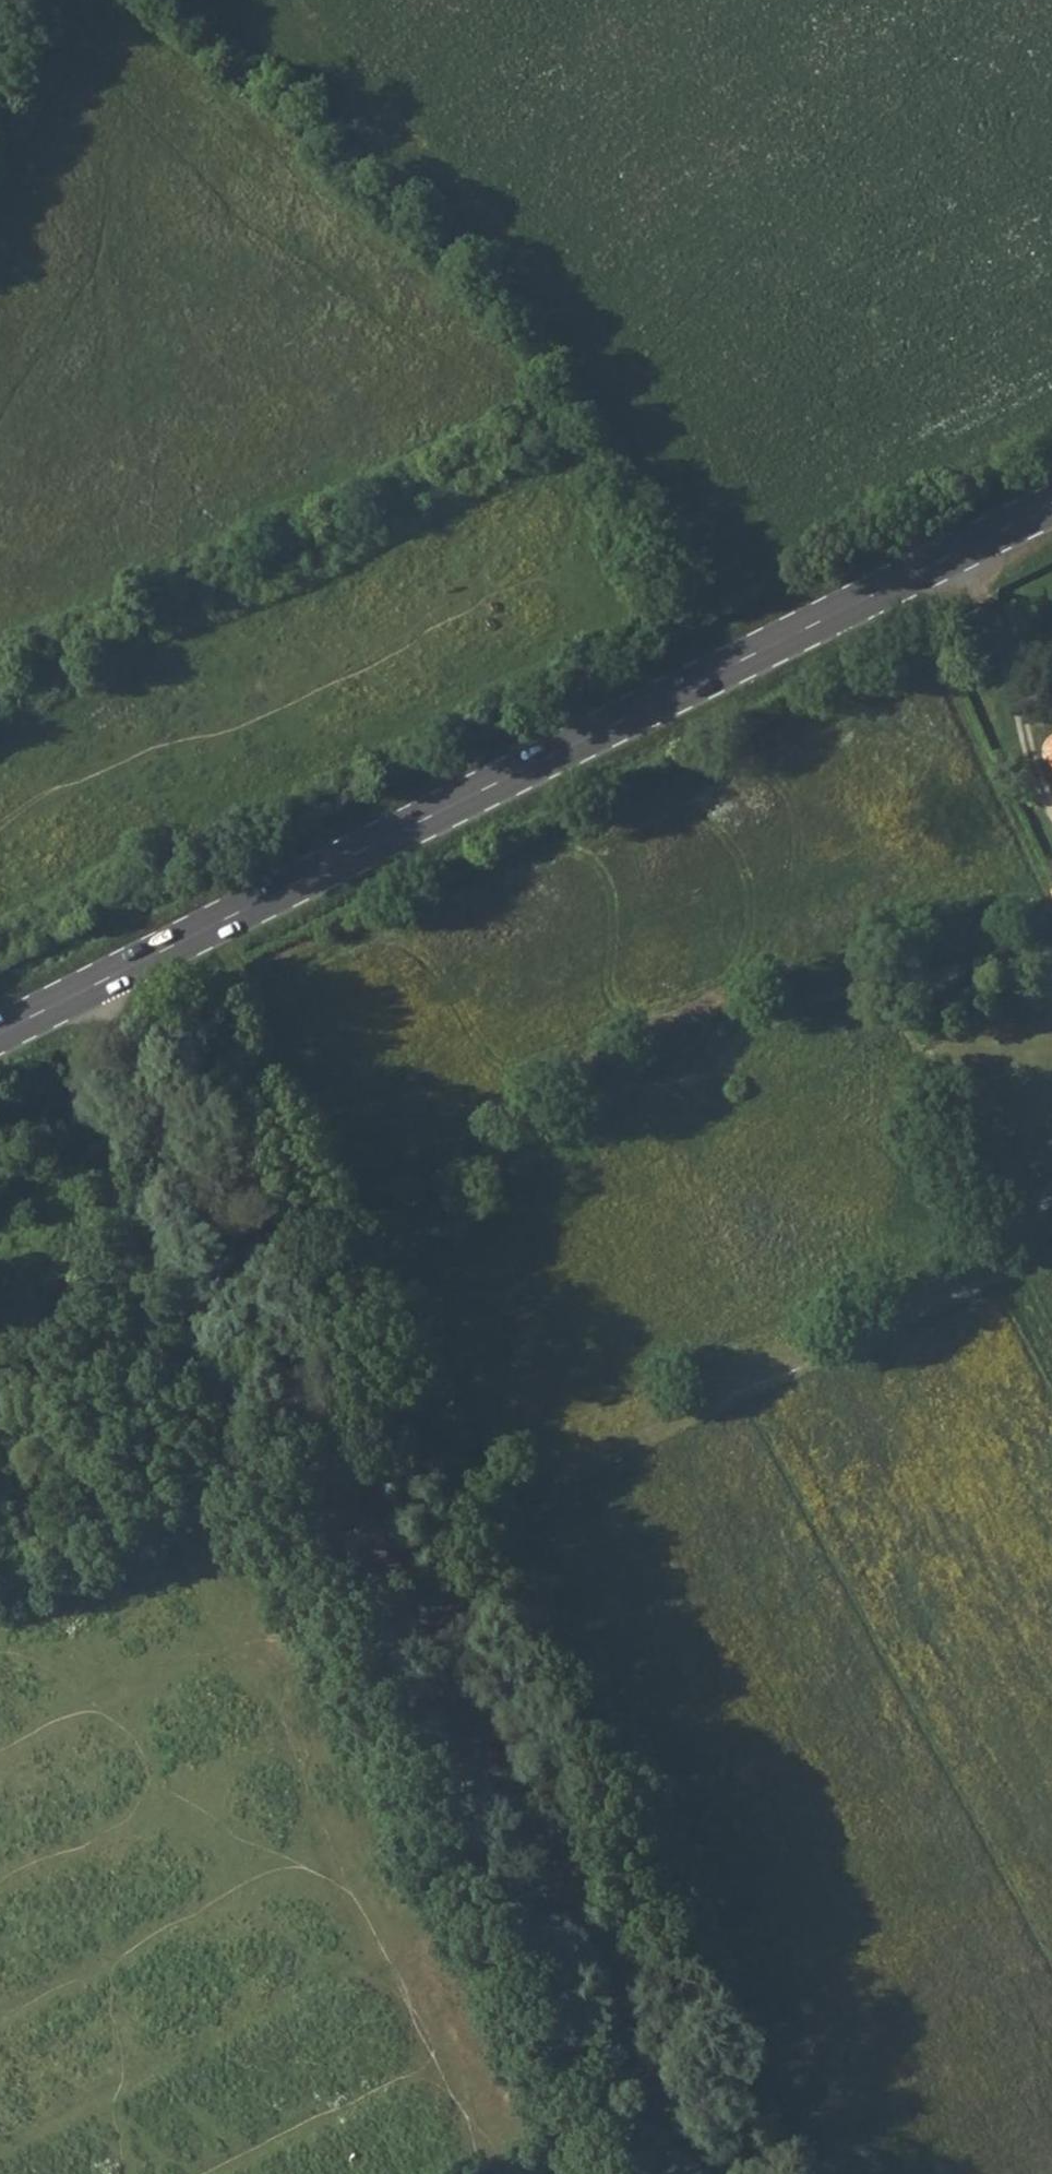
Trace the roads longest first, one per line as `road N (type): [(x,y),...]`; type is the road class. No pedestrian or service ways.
road 1 (unclassified): [(703,2173),(115,977)]
road 2 (primary): [(115,977),(1051,507)]
road 3 (primary): [(0,1034),(115,977)]

